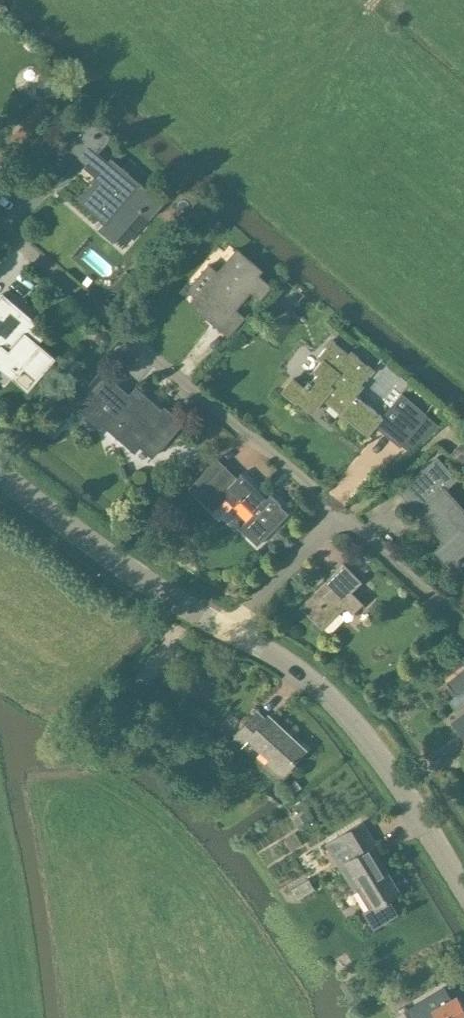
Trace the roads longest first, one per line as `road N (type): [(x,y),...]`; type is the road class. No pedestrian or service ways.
road 1 (residential): [(336,513),(0,229)]
road 2 (tertiary): [(463,899),(361,735),(295,670),(228,632)]
road 3 (tertiary): [(228,632),(131,576),(0,472)]
road 4 (residential): [(463,628),(336,513)]
road 5 (residential): [(228,632),(336,513)]

